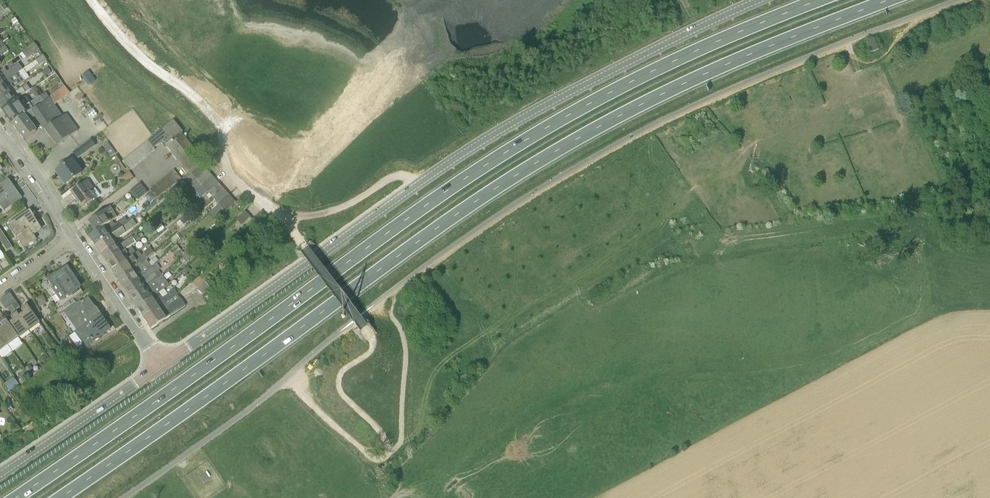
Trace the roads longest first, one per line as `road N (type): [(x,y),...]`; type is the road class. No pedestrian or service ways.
road 1 (trunk): [(60,497),(395,258),(584,135),(720,68),(890,0)]
road 2 (trunk): [(820,0),(646,74),(532,137),(17,497)]
road 3 (tertiary): [(760,0),(492,136),(162,365)]
road 4 (tertiary): [(162,365),(0,477)]
road 5 (residential): [(162,365),(75,236)]
road 6 (residential): [(75,236),(0,130)]

